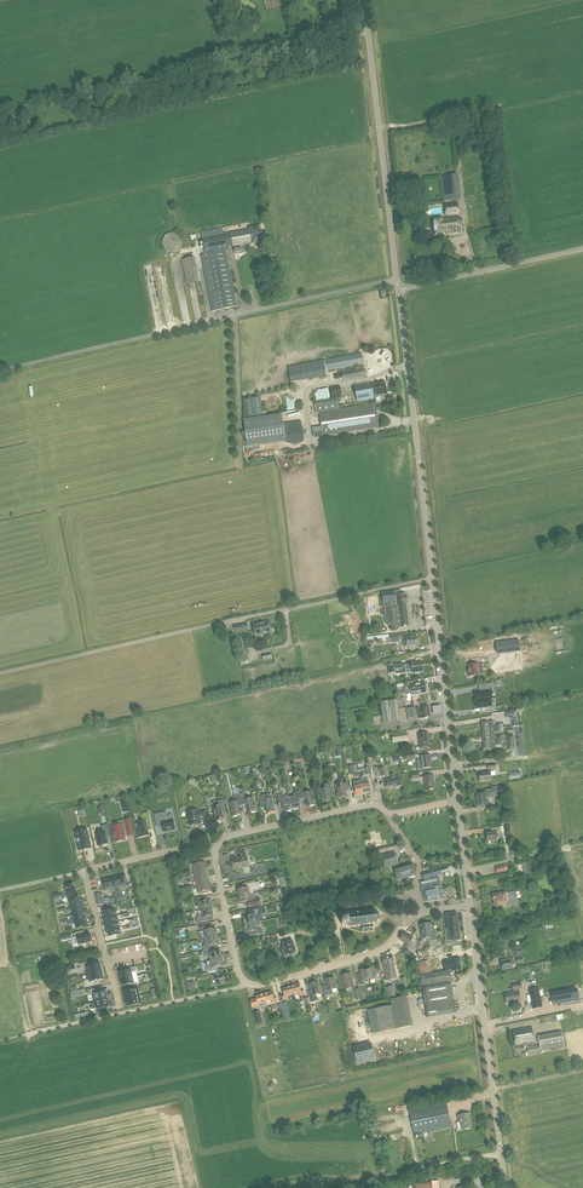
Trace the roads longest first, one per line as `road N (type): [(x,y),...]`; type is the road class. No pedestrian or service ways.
road 1 (tertiary): [(457,799),(400,290)]
road 2 (track): [(433,578),(0,673)]
road 3 (tertiary): [(400,290),(366,0)]
road 4 (tertiary): [(505,1187),(470,905)]
road 5 (track): [(26,1035),(246,982)]
road 6 (residential): [(246,982),(262,985),(373,954),(424,911)]
road 7 (unclassified): [(400,290),(582,249)]
road 8 (residential): [(216,850),(229,836),(371,804),(388,815)]
road 9 (residential): [(88,872),(121,1013)]
road 10 (residential): [(246,982),(216,850)]
road 11 (residential): [(88,872),(177,850),(216,850)]

